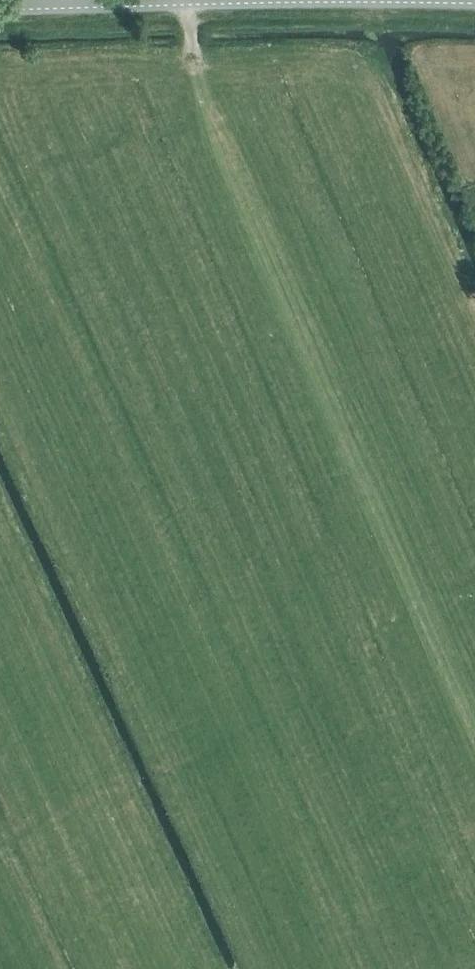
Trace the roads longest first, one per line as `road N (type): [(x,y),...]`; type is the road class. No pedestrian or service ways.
road 1 (tertiary): [(0,4),(148,0)]

